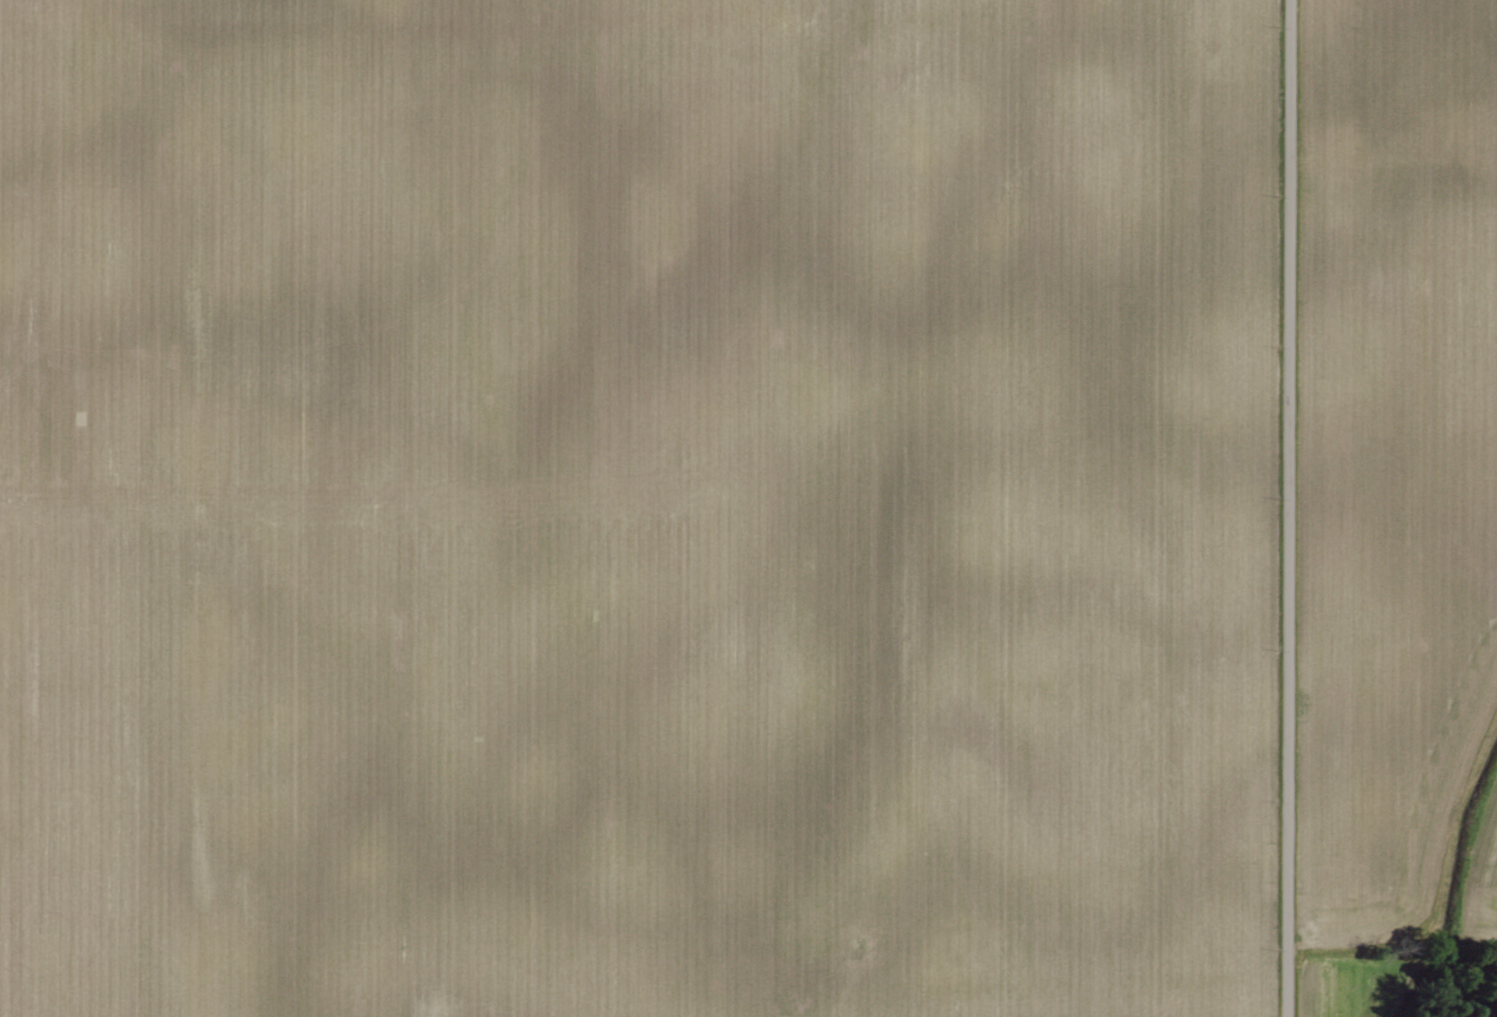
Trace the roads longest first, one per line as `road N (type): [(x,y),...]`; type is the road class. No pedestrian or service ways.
road 1 (residential): [(1287,1016),(1290,0)]

